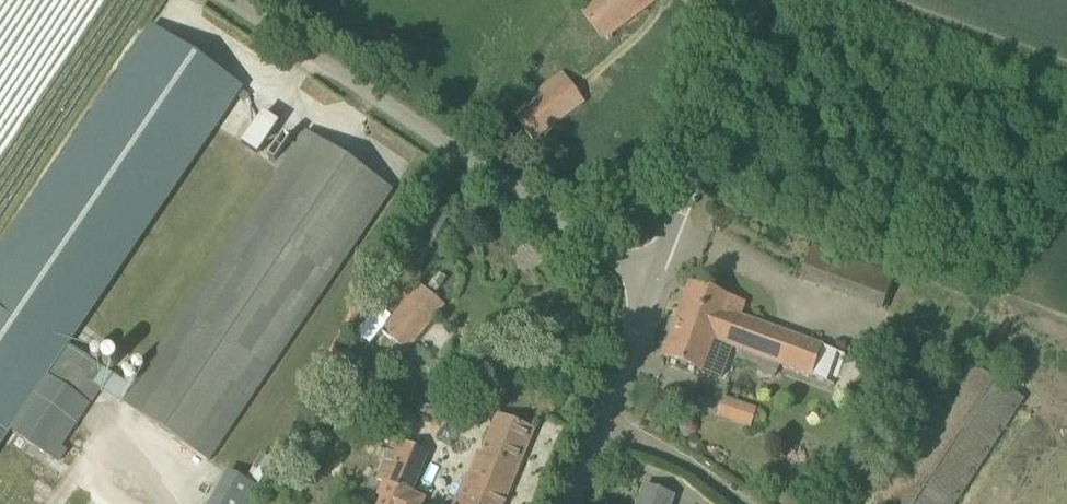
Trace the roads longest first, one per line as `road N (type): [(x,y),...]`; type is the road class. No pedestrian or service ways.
road 1 (unclassified): [(648,280),(236,0)]
road 2 (unclassified): [(648,280),(750,0)]
road 3 (unclassified): [(567,503),(648,280)]
road 4 (track): [(596,433),(658,447),(739,503)]

